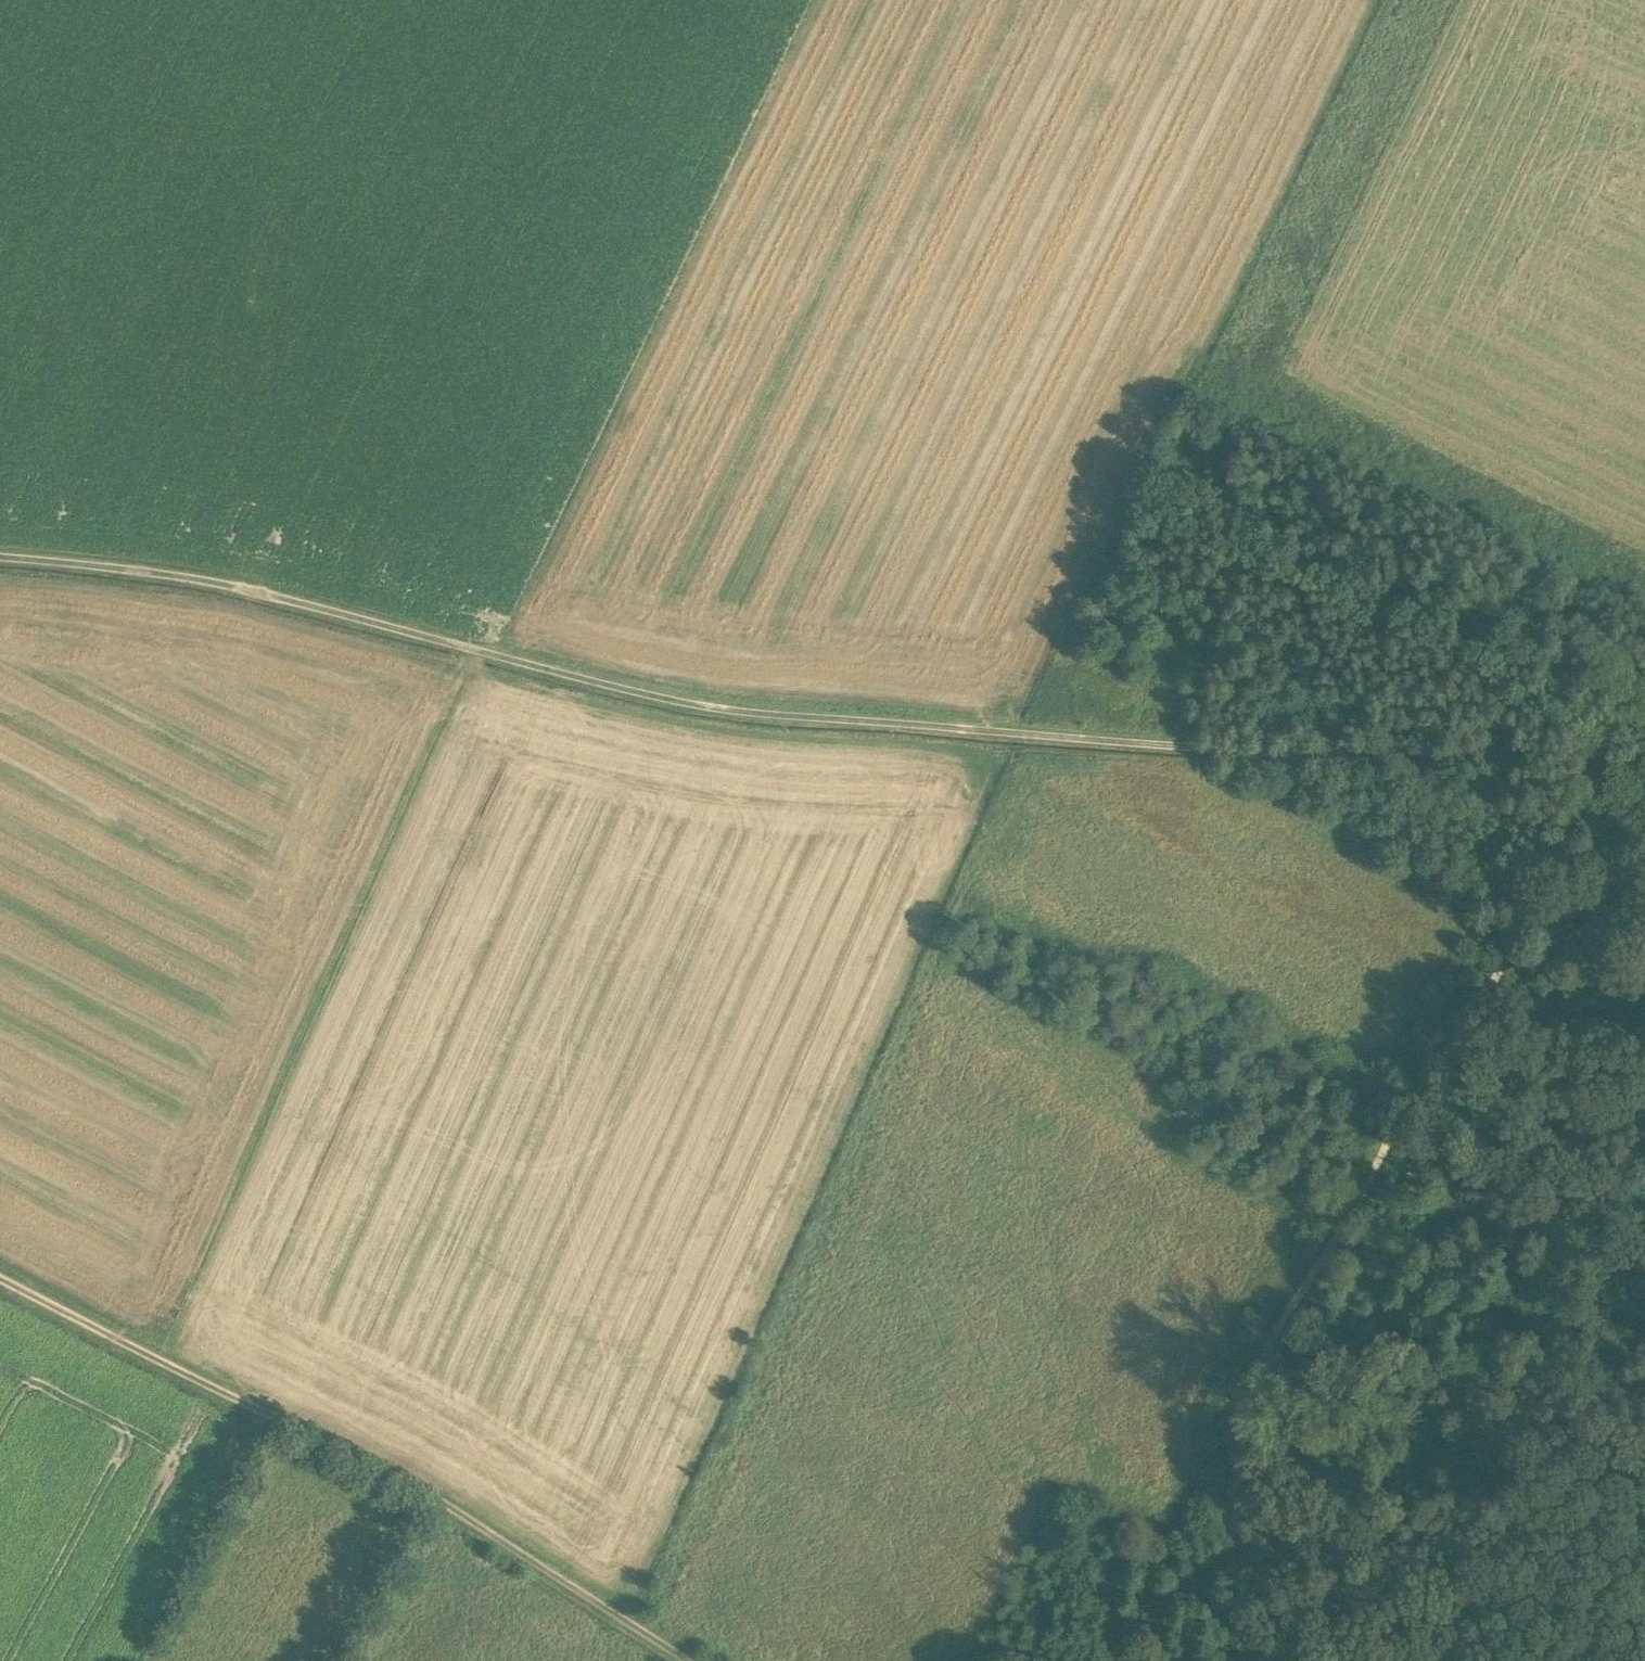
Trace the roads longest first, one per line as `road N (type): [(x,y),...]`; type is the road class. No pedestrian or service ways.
road 1 (track): [(1608,750),(1538,755),(1222,745),(669,702),(187,574),(0,554)]
road 2 (track): [(1608,750),(1565,817),(1505,966),(1405,1109),(1288,1330),(1253,1448),(1236,1660)]
road 3 (track): [(0,1279),(402,1479),(691,1660)]

